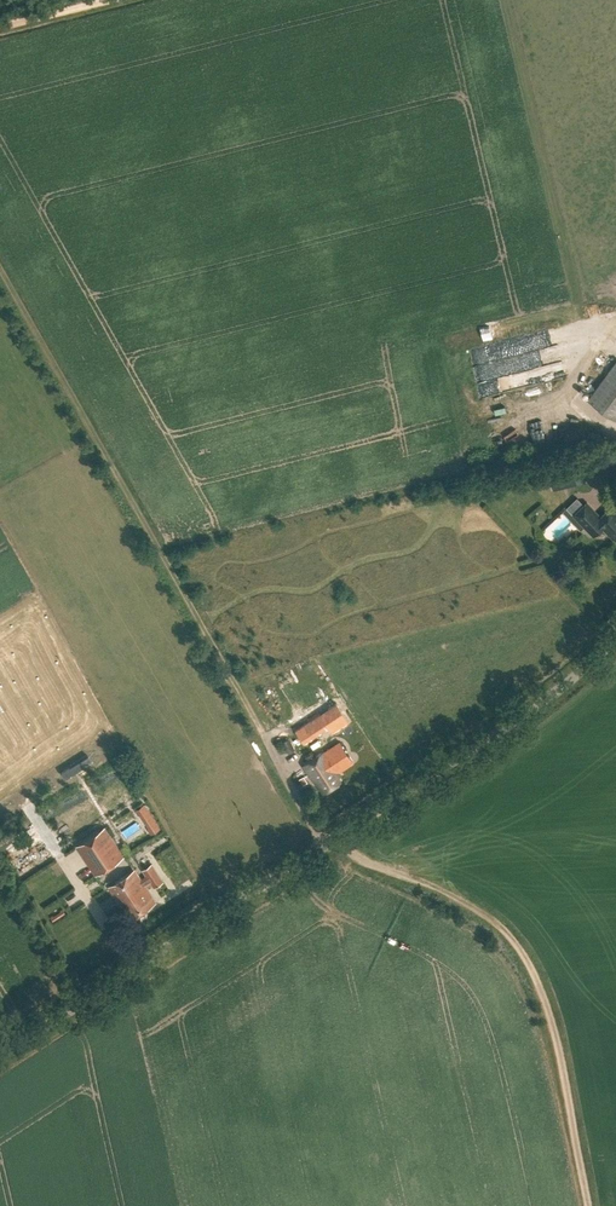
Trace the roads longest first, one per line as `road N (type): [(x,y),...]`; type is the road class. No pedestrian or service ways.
road 1 (track): [(586,1205),(552,1029),(531,976),(495,930),(448,896),(322,844),(0,272)]
road 2 (tertiary): [(0,1055),(525,711),(615,636)]

